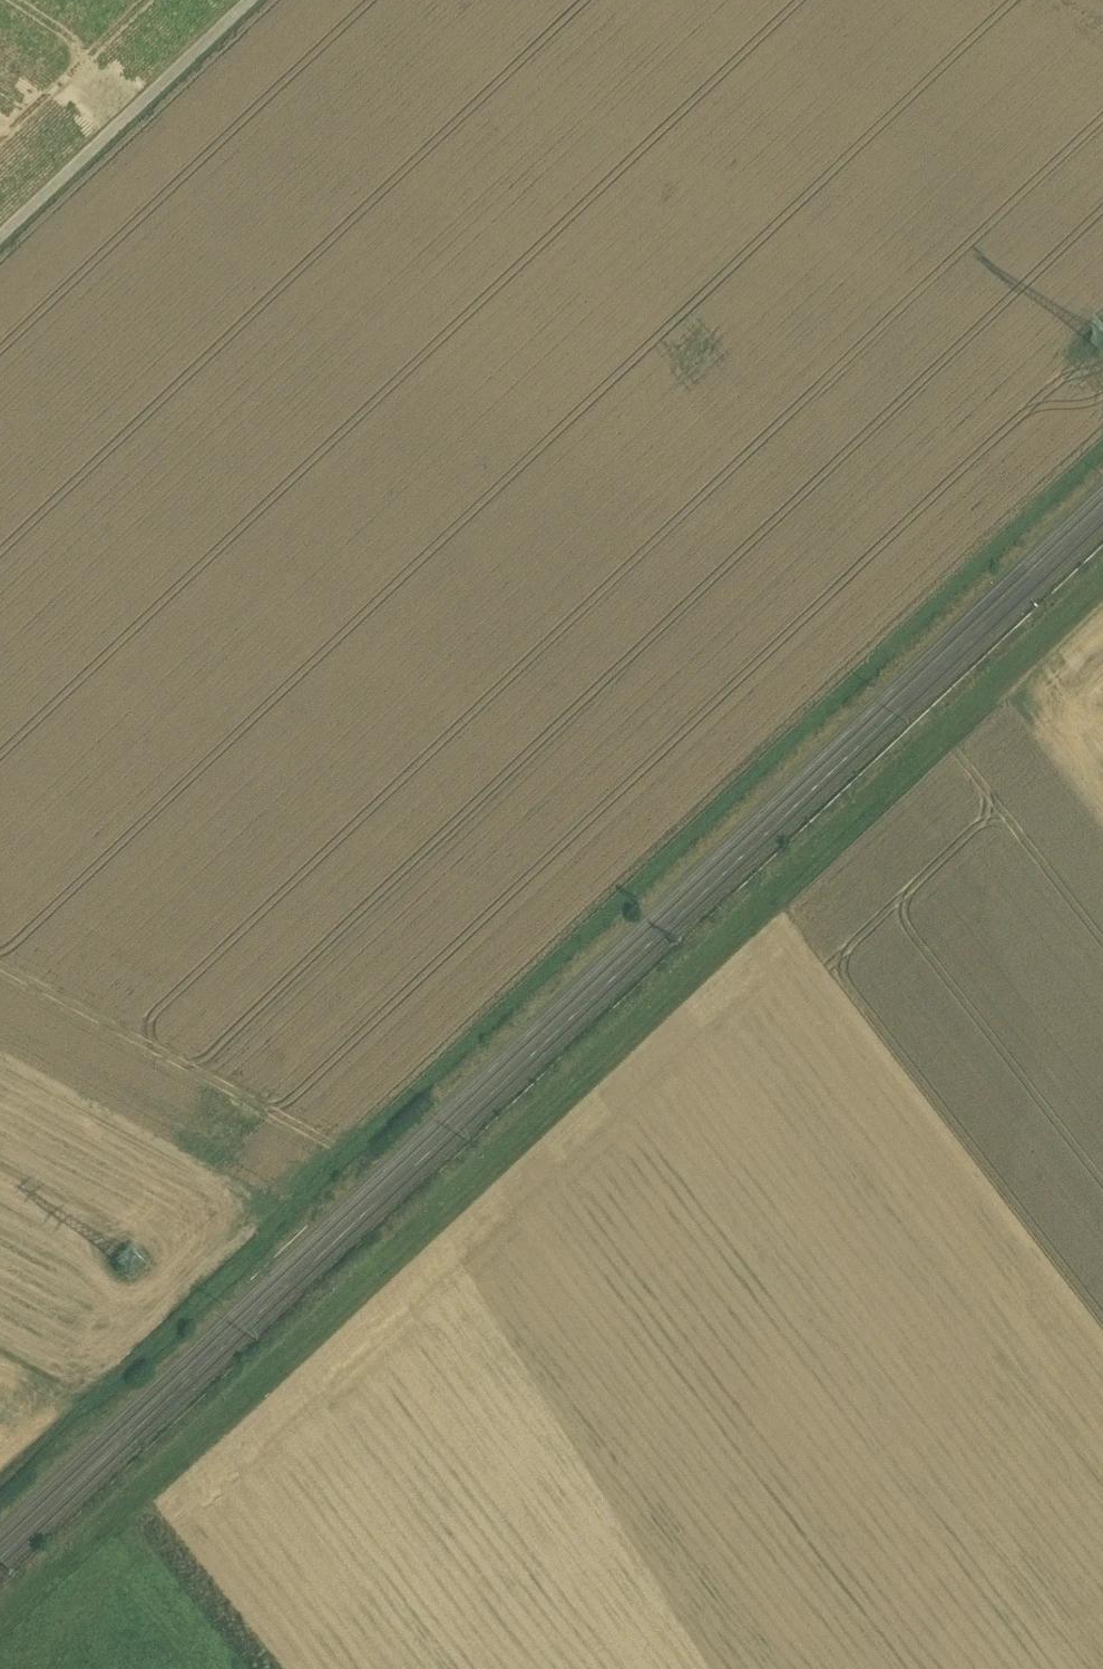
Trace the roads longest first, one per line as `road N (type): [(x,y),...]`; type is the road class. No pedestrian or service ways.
road 1 (track): [(143,1489),(1102,590)]
road 2 (track): [(247,0),(0,234)]
road 3 (track): [(143,1489),(0,1623)]

